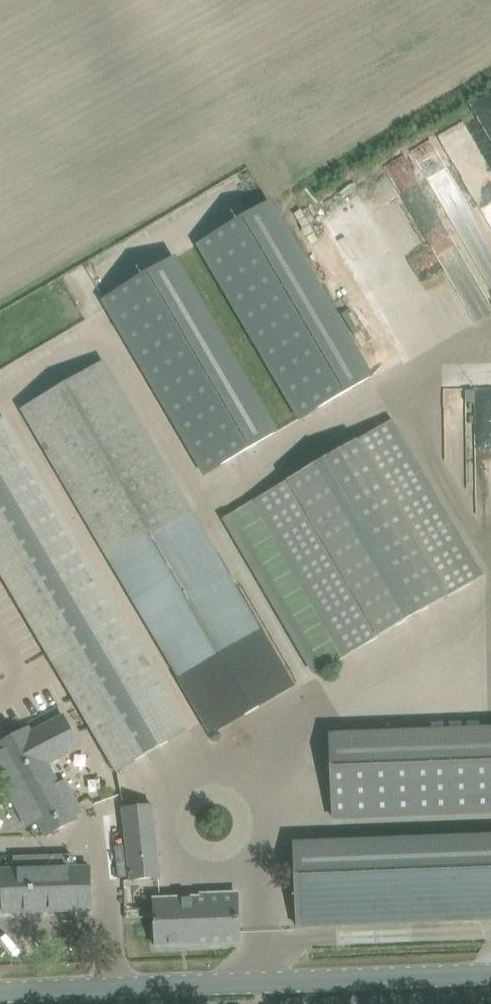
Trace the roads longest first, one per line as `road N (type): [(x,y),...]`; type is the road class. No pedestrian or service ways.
road 1 (tertiary): [(490,974),(0,993)]

